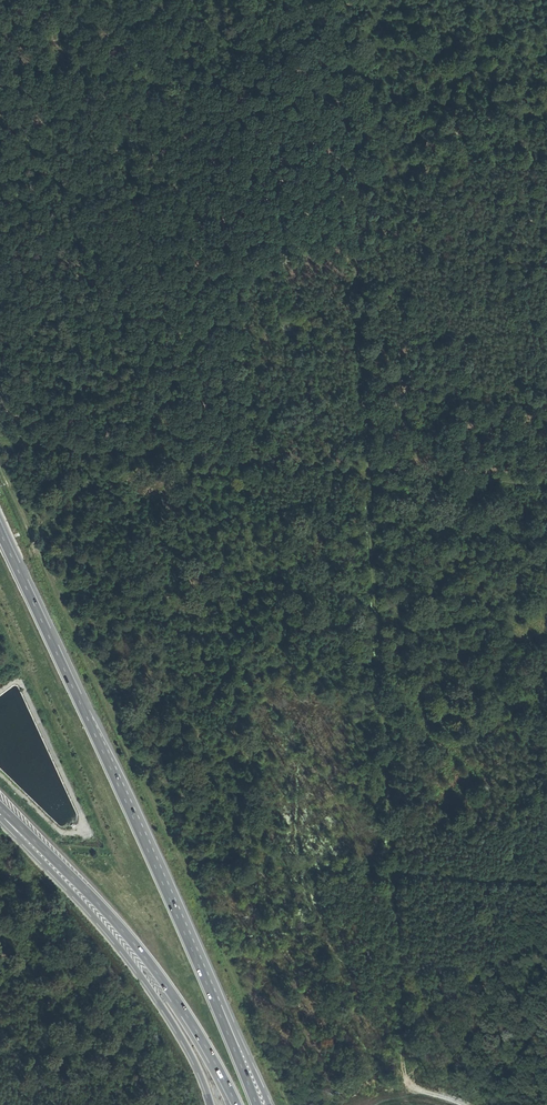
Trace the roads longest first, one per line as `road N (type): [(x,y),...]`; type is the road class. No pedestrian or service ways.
road 1 (track): [(333,0),(343,162),(359,229),(374,677),(391,872)]
road 2 (track): [(287,1104),(0,468)]
road 3 (track): [(546,115),(0,70)]
road 4 (track): [(0,444),(546,485)]
road 5 (motorway): [(195,957),(0,531)]
road 6 (motorway): [(0,807),(138,948),(236,1104)]
road 7 (track): [(546,882),(182,861)]
road 8 (motorway): [(0,811),(135,967),(186,1044),(211,1104)]
road 9 (track): [(462,1104),(413,1088),(404,1075),(391,872)]
road 10 (motorway): [(269,1104),(195,957)]
road 11 (motorway): [(257,1104),(195,957)]

